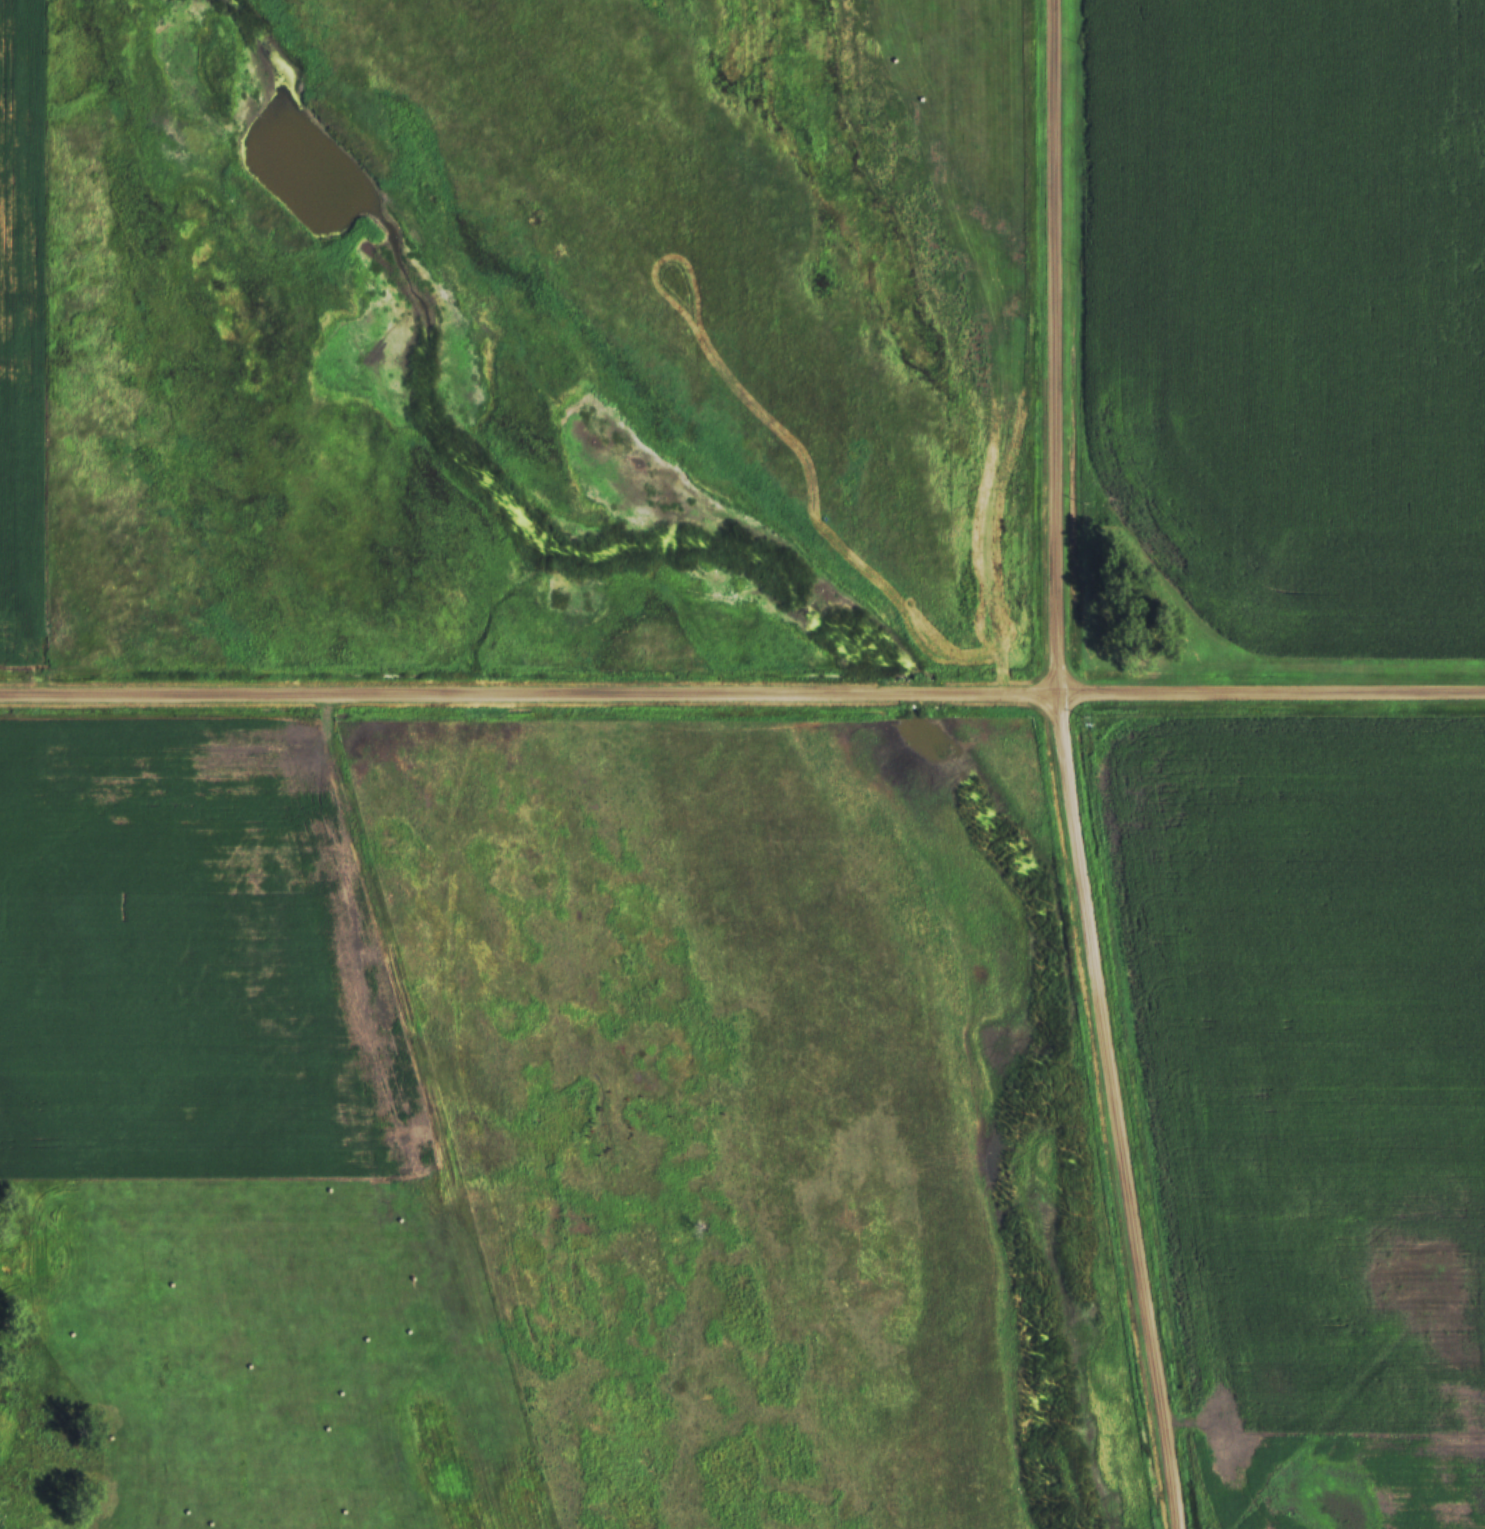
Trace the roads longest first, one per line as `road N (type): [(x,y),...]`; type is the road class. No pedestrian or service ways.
road 1 (residential): [(1180,1528),(1061,724),(1055,0)]
road 2 (residential): [(1484,695),(0,698)]

